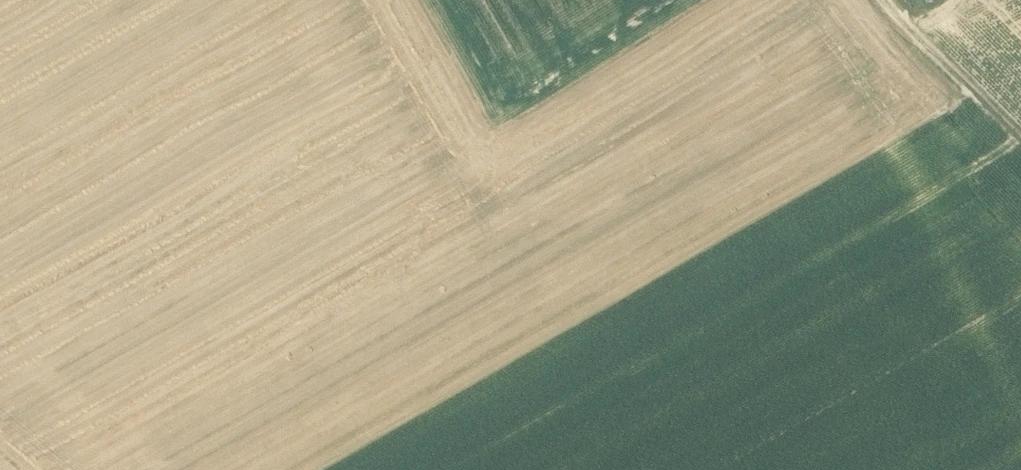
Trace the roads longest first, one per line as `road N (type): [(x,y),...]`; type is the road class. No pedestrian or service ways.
road 1 (track): [(883,0),(1020,149)]

